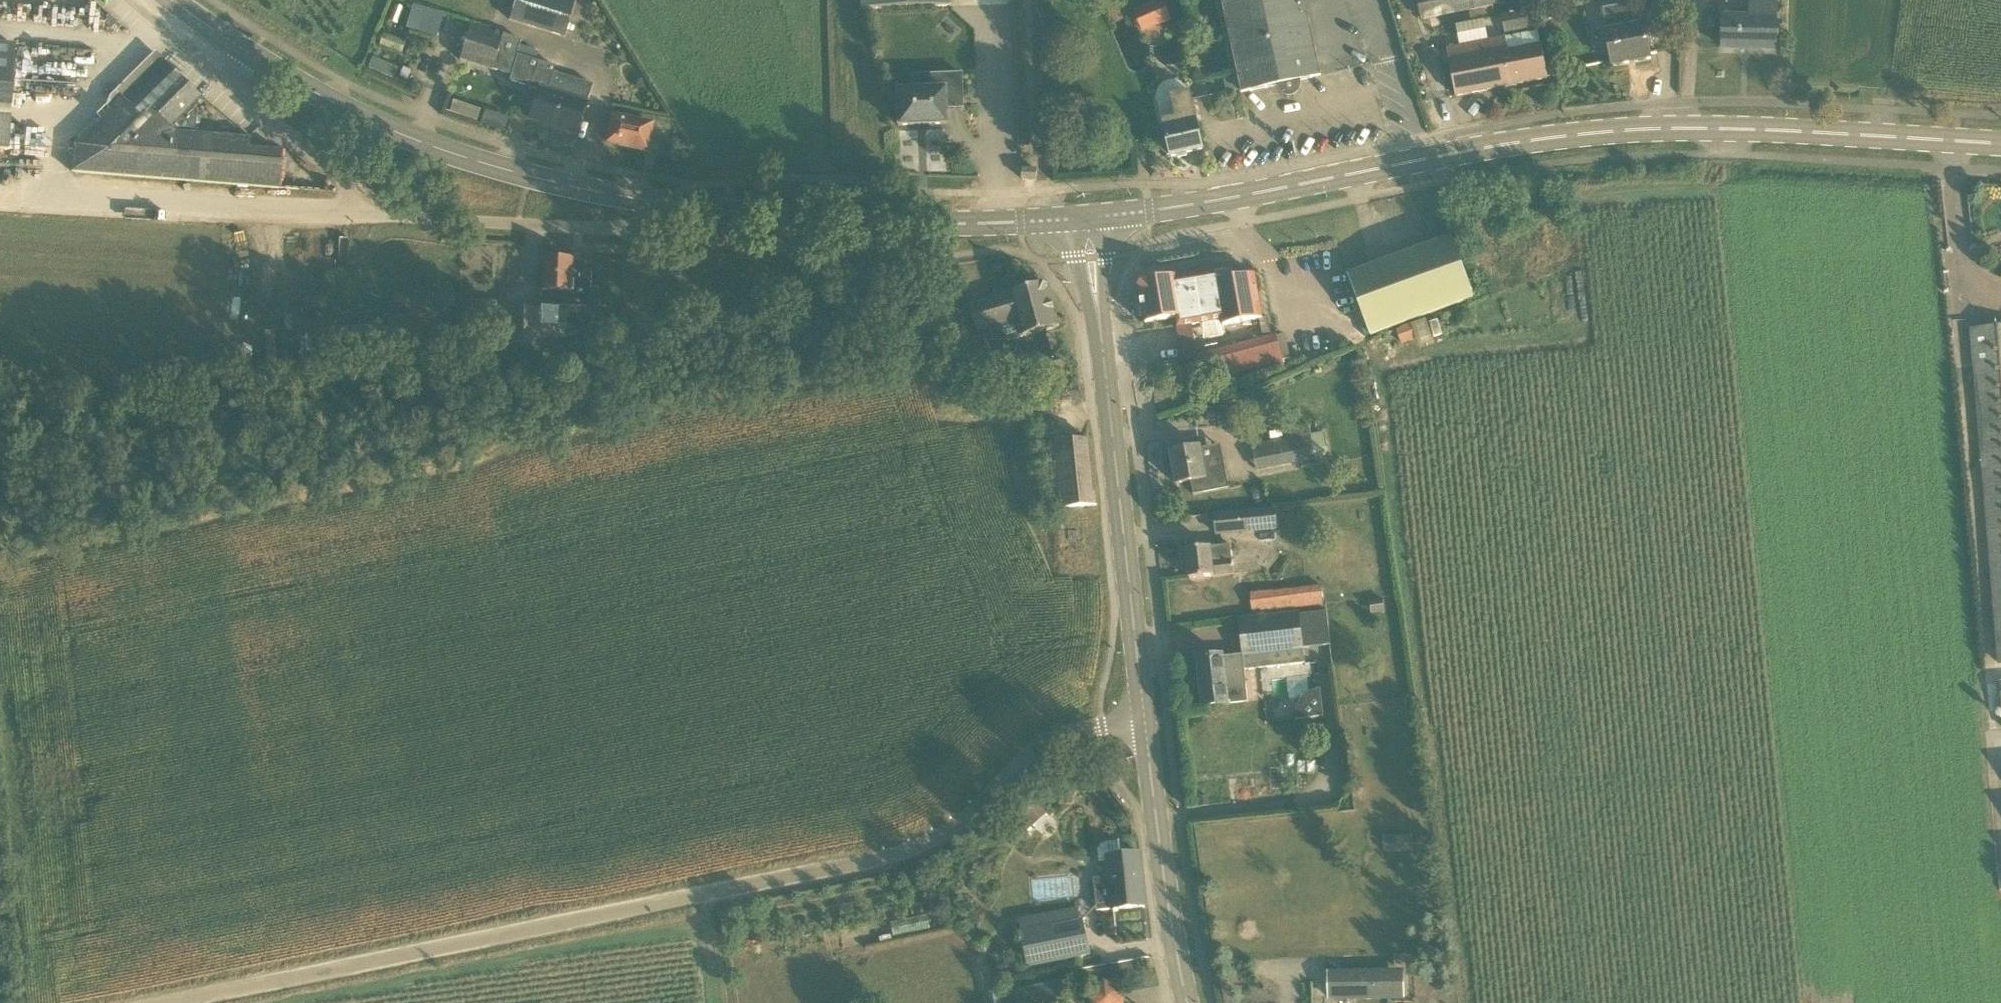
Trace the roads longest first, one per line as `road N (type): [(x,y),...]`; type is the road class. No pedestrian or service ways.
road 1 (unclassified): [(112,1002),(921,841),(986,803),(1046,737),(1143,716)]
road 2 (secondary): [(1101,217),(1248,197),(1493,142),(1604,130),(1703,127),(2000,146)]
road 3 (unclassified): [(248,52),(219,78),(366,195),(427,217),(605,228)]
road 4 (secondary): [(660,202),(544,185),(406,135),(248,52)]
road 5 (track): [(0,194),(427,217)]
road 6 (secondary): [(1074,219),(793,219),(660,202)]
road 7 (secondary): [(1143,716),(1099,325)]
road 8 (secondary): [(1188,1002),(1143,716)]

